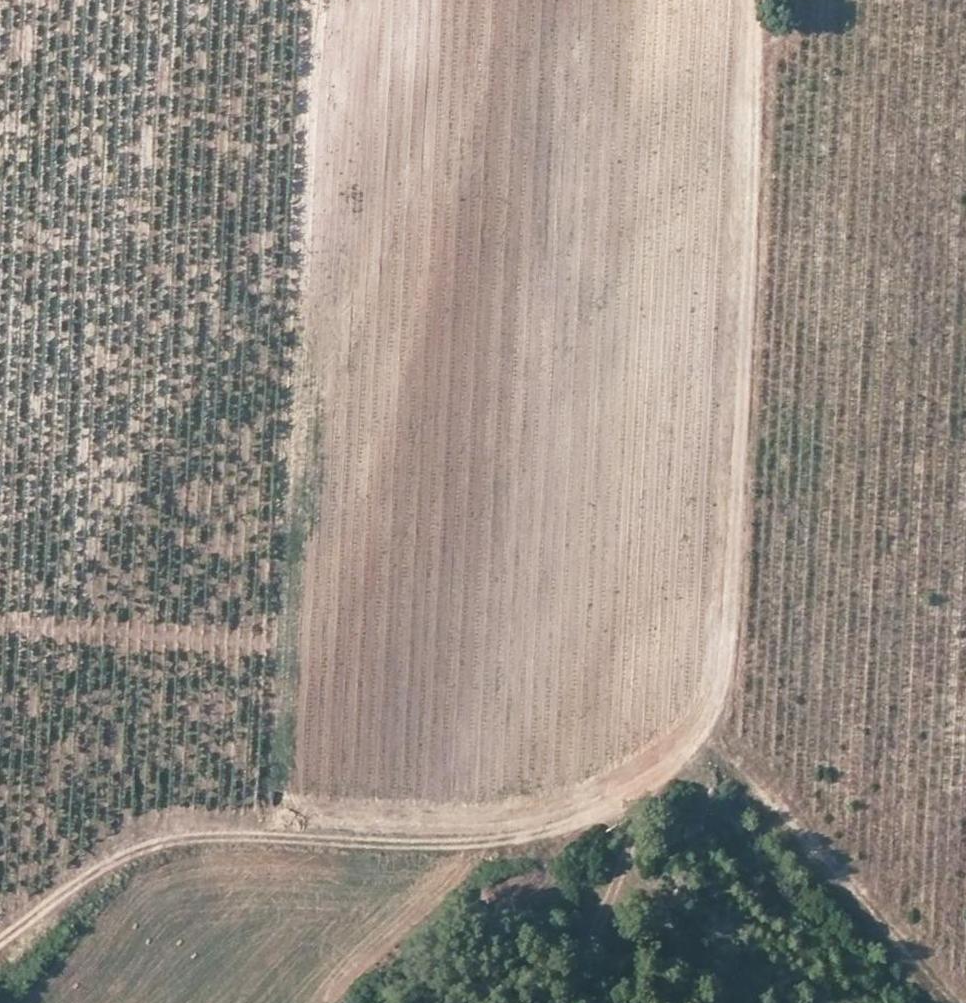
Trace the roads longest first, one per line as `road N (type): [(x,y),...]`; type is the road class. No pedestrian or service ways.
road 1 (track): [(761,0),(727,686),(706,738),(633,804),(534,841),(402,847),(230,827),(135,843),(0,943)]
road 2 (track): [(961,1002),(706,738)]

